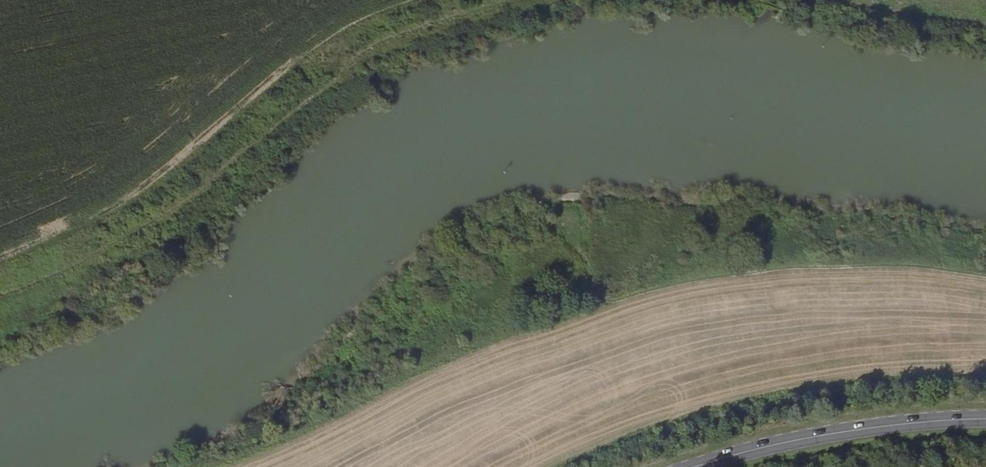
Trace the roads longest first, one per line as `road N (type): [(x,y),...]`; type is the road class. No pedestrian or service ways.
road 1 (secondary): [(720,466),(793,441),(985,420)]

